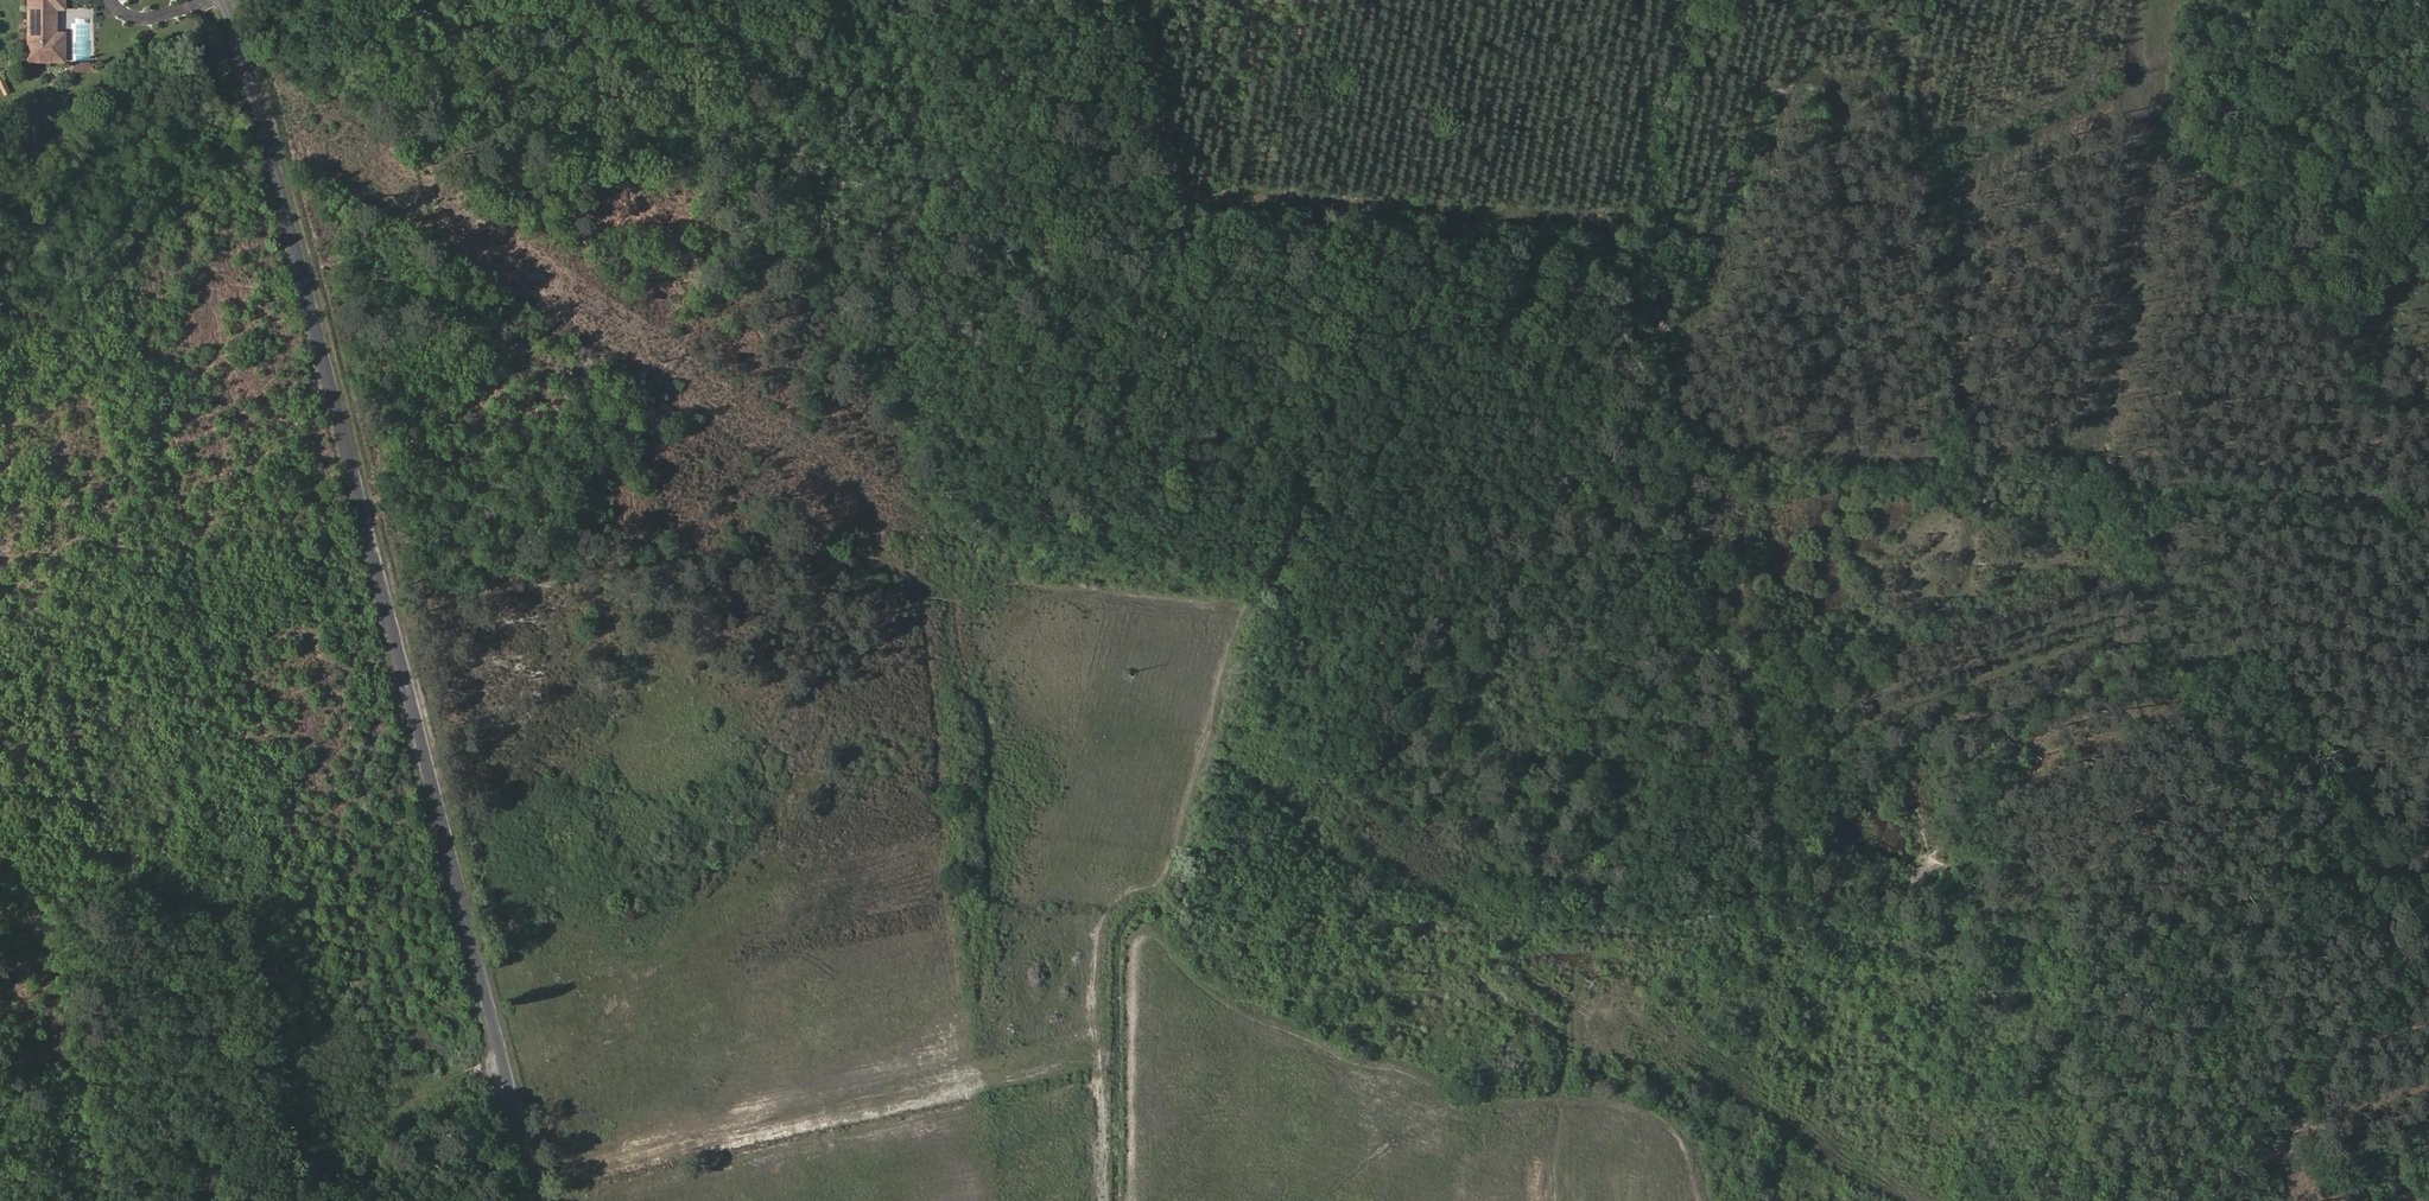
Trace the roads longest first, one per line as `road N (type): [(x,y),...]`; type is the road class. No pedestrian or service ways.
road 1 (residential): [(222,0),(251,75),(538,1200)]
road 2 (track): [(500,1049),(187,1168),(78,1200)]

